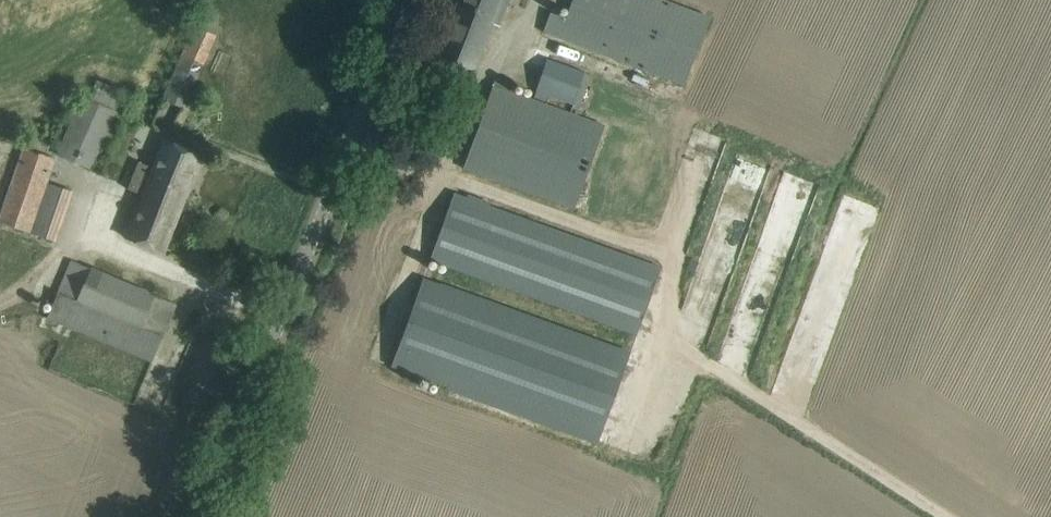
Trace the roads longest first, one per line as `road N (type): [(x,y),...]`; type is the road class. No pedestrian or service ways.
road 1 (tertiary): [(193,516),(385,0)]

